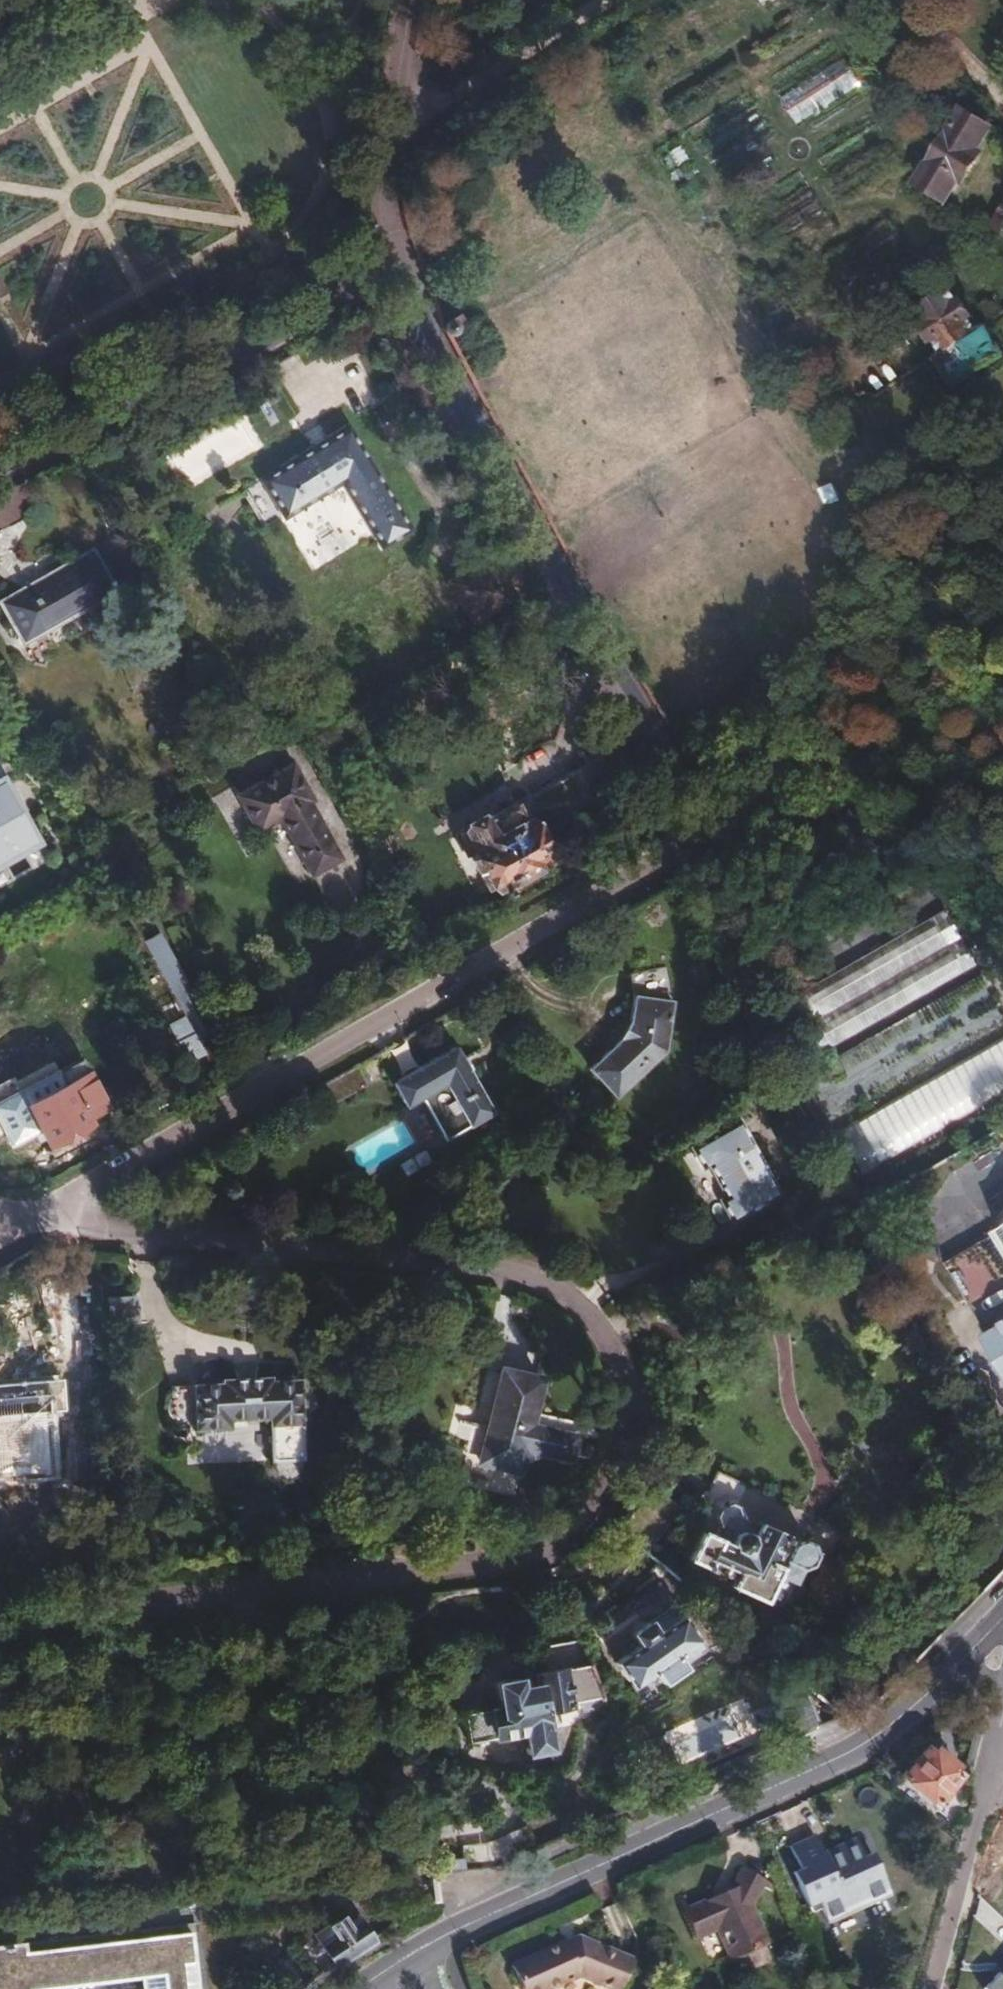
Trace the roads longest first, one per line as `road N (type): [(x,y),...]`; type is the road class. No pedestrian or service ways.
road 1 (residential): [(31,1223),(519,1271),(568,1293),(596,1326),(621,1376),(628,1423),(597,1513),(514,1557),(132,1600),(66,1613),(0,1644)]
road 2 (residential): [(31,1223),(700,837),(731,811)]
road 3 (tertiary): [(731,811),(716,810),(671,768),(417,311),(383,265)]
road 4 (residential): [(397,1958),(870,1746),(957,1664)]
road 5 (residential): [(0,458),(165,391),(383,265)]
road 6 (tertiary): [(1002,792),(950,786),(822,809),(731,811)]
road 7 (tertiary): [(383,265),(377,204),(409,0)]
road 8 (residential): [(929,1988),(991,1762)]

